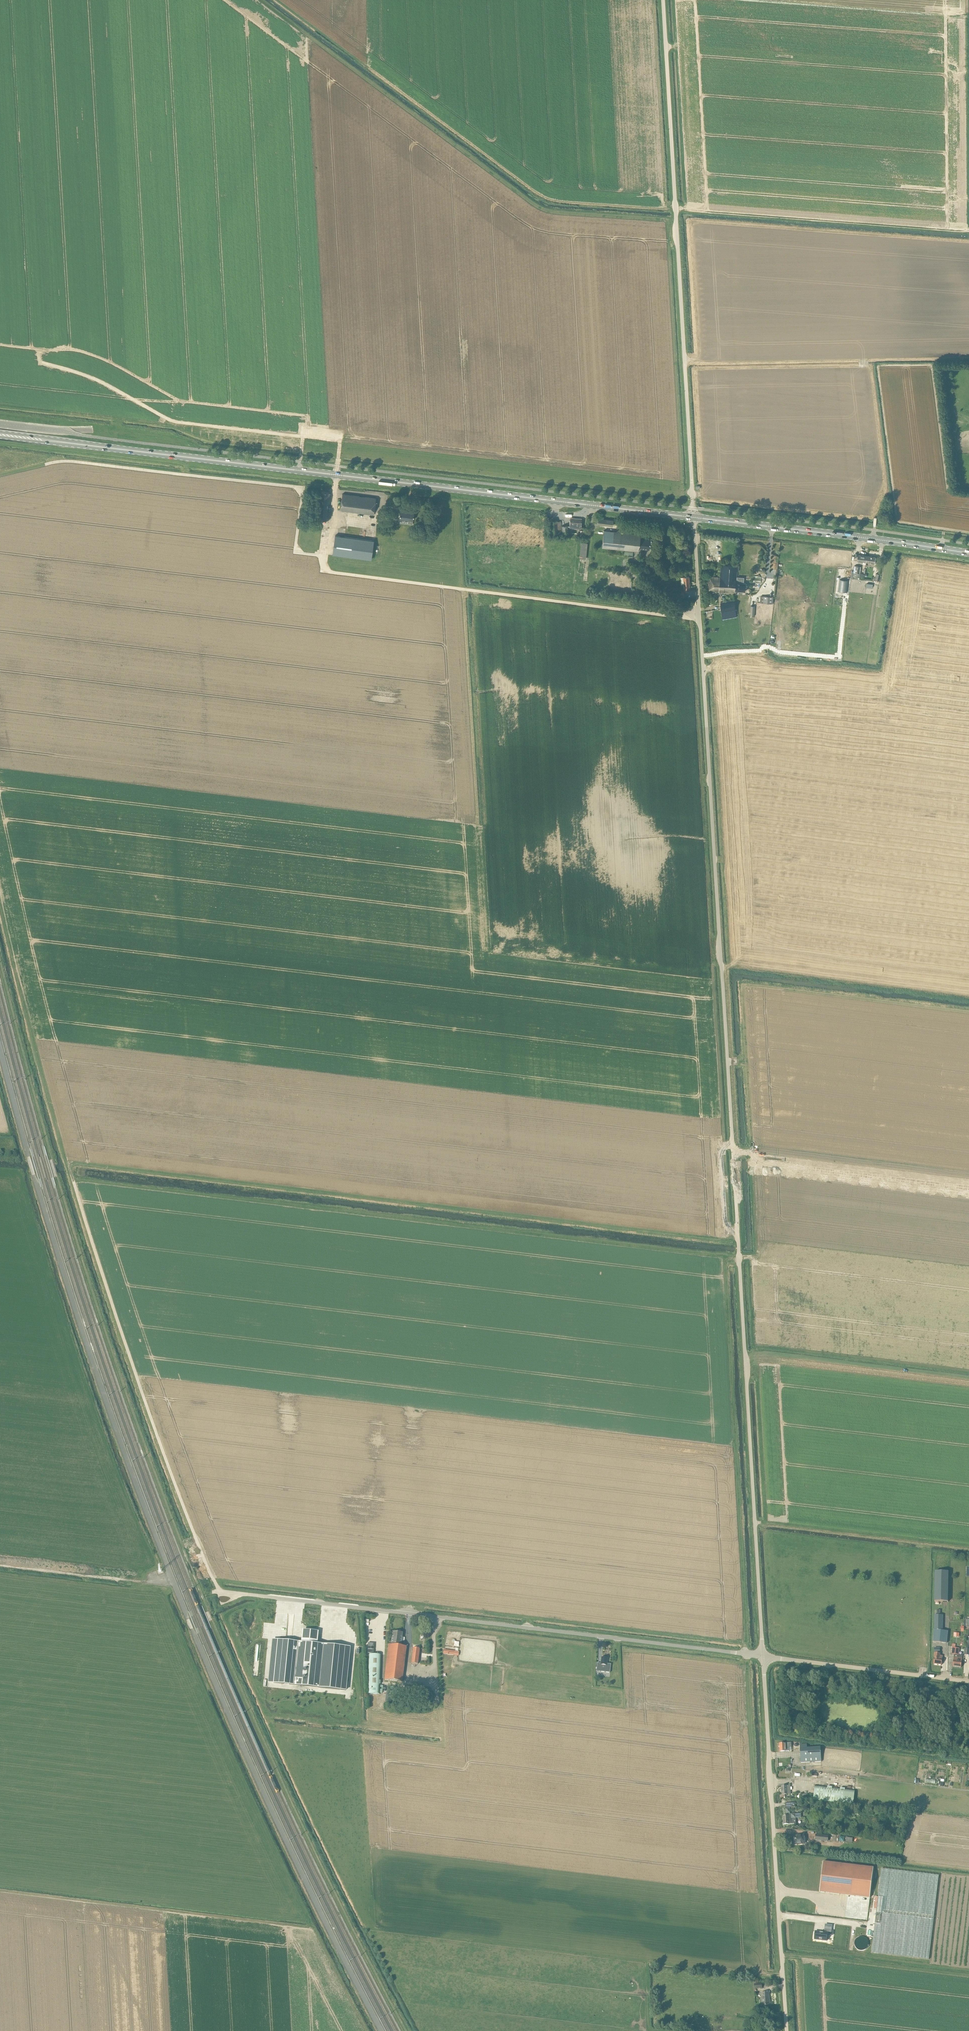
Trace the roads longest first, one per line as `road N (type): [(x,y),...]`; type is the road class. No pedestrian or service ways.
road 1 (unclassified): [(763,1656),(693,517)]
road 2 (track): [(0,474),(70,461),(294,486),(302,497),(296,549),(319,556),(328,571),(700,620)]
road 3 (track): [(219,1591),(142,1393),(63,1154),(0,907)]
road 4 (primary): [(26,438),(682,516)]
road 5 (track): [(763,1656),(219,1591),(201,1596)]
road 6 (unclassified): [(663,0),(693,517)]
road 7 (track): [(56,1177),(123,1391),(207,1611)]
road 8 (track): [(211,1621),(304,1833),(404,2030)]
road 9 (unclassified): [(788,2030),(763,1656)]
road 10 (primary): [(968,553),(693,517)]
road 11 (track): [(303,437),(176,422),(99,381),(44,363)]
road 12 (unclassified): [(763,1656),(968,1681)]
road 13 (track): [(0,970),(51,1159)]
road 14 (track): [(0,1565),(141,1581)]
road 15 (track): [(968,1876),(879,1865),(874,1912)]

